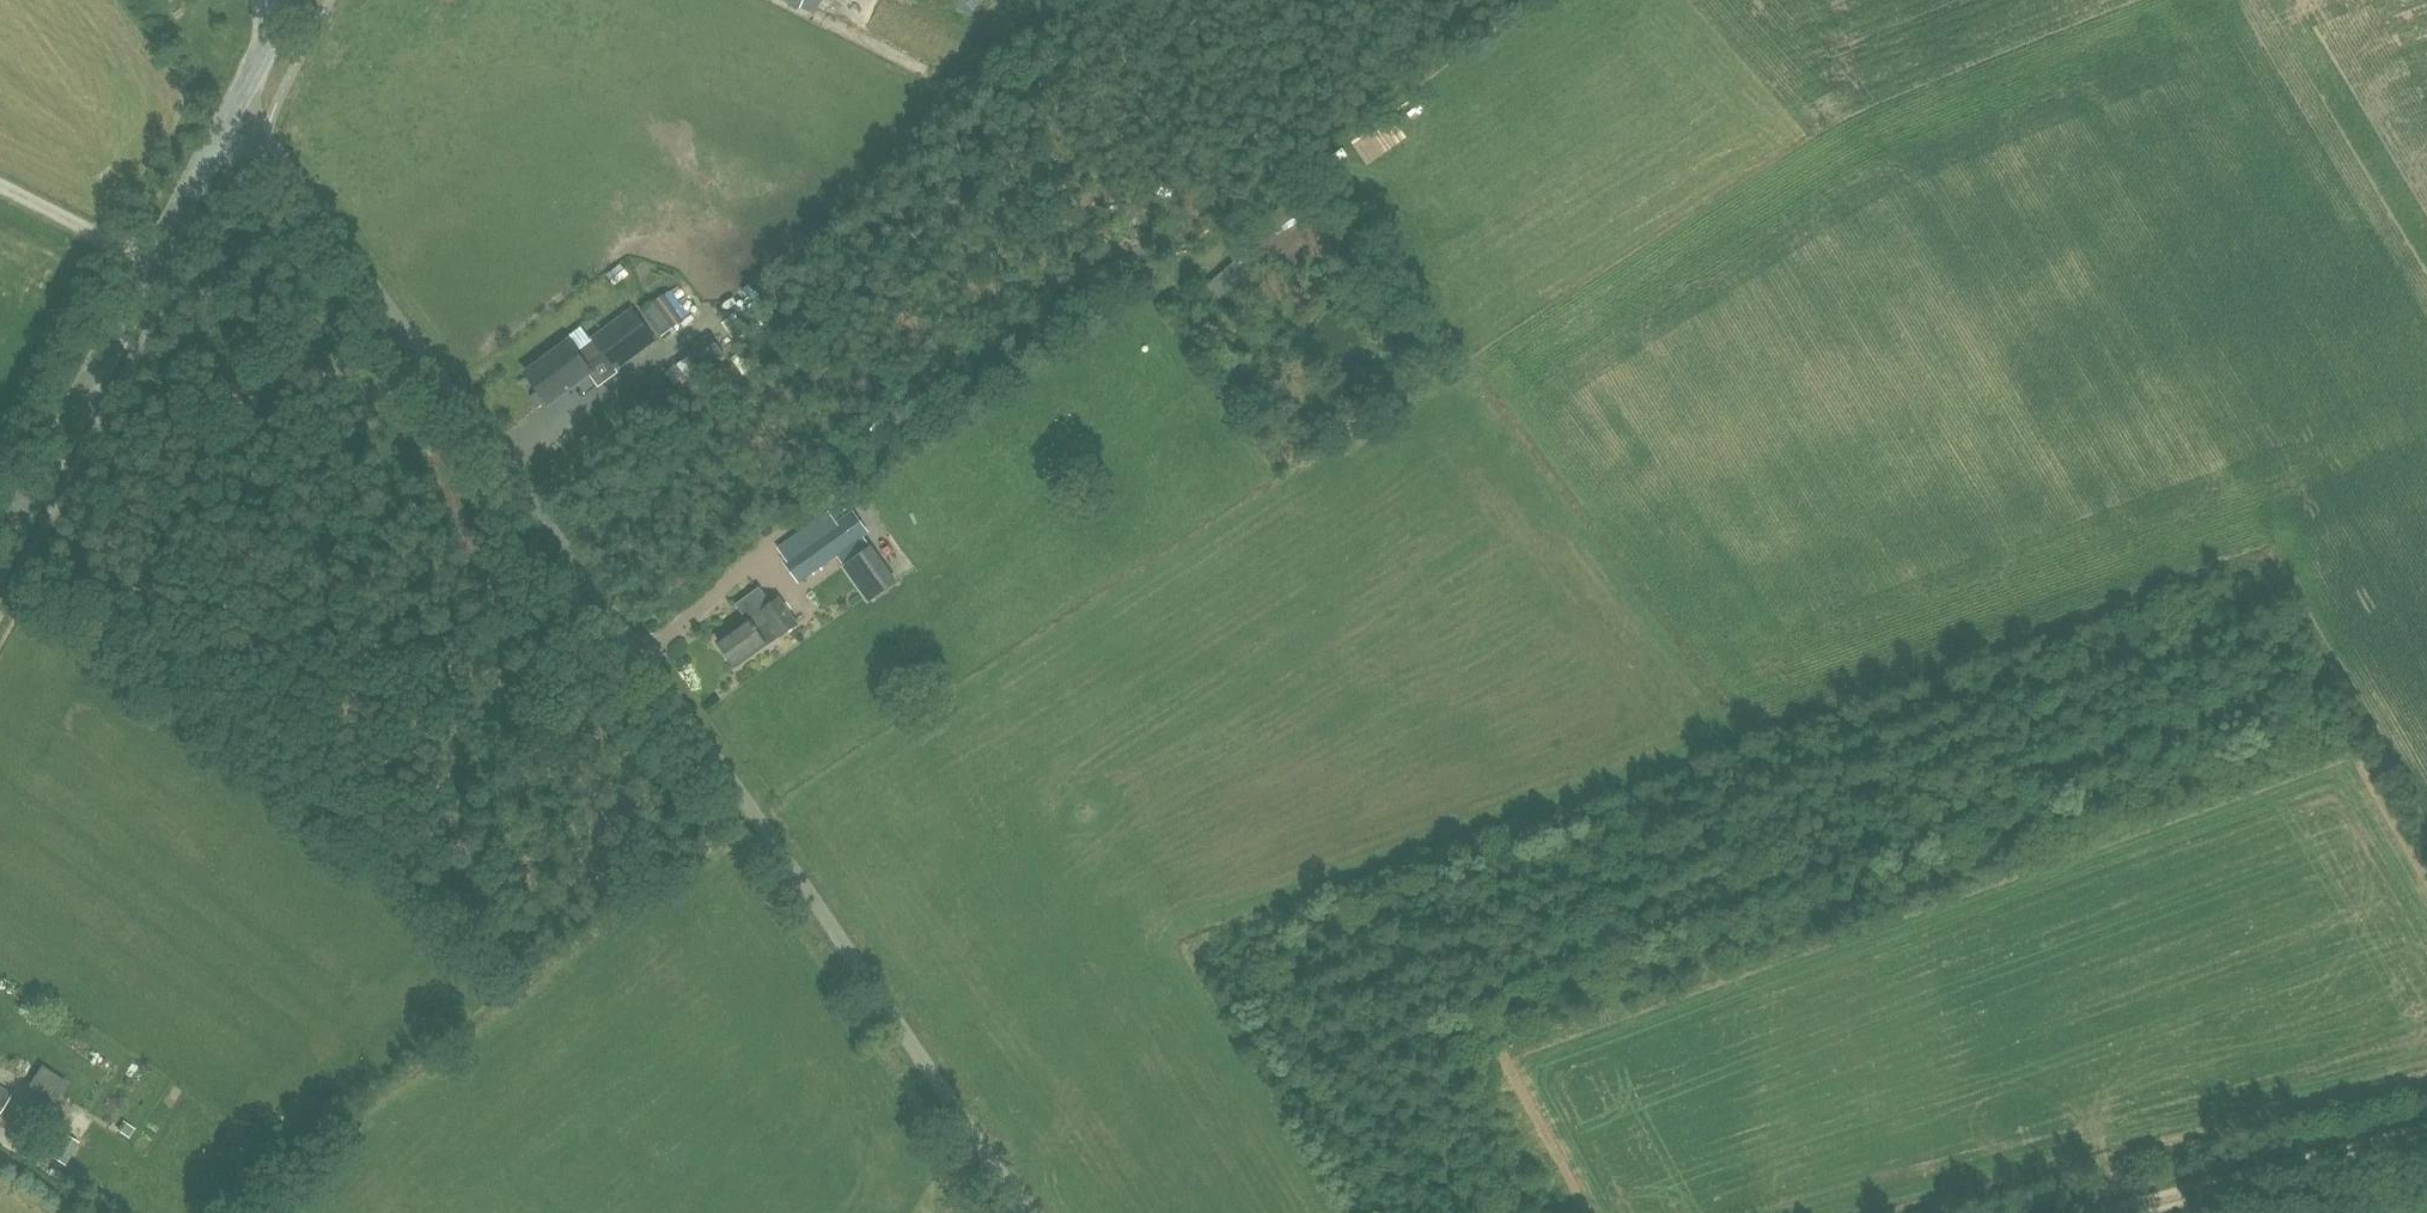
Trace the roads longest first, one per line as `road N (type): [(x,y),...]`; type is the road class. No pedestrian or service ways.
road 1 (unclassified): [(1031,1212),(796,871),(291,182),(222,138)]
road 2 (tertiary): [(0,559),(222,138)]
road 3 (track): [(2130,1212),(2426,1136)]
road 4 (tertiary): [(222,138),(295,0)]

